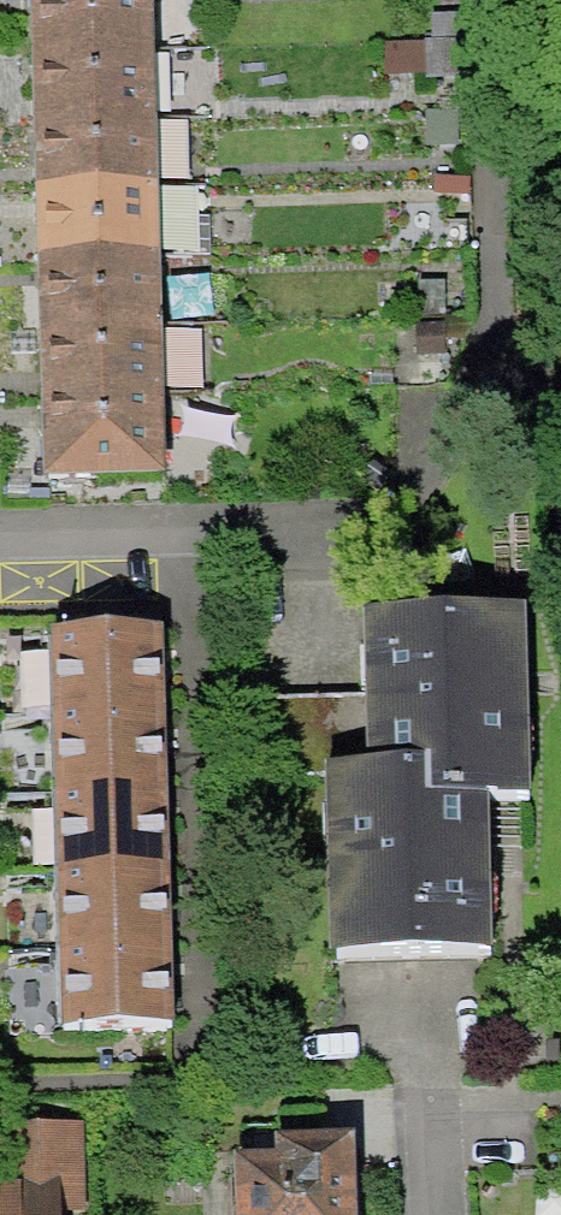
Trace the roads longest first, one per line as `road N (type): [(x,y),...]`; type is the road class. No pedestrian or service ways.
road 1 (residential): [(560,378),(344,521),(0,529)]
road 2 (residential): [(560,362),(512,255),(498,0)]

